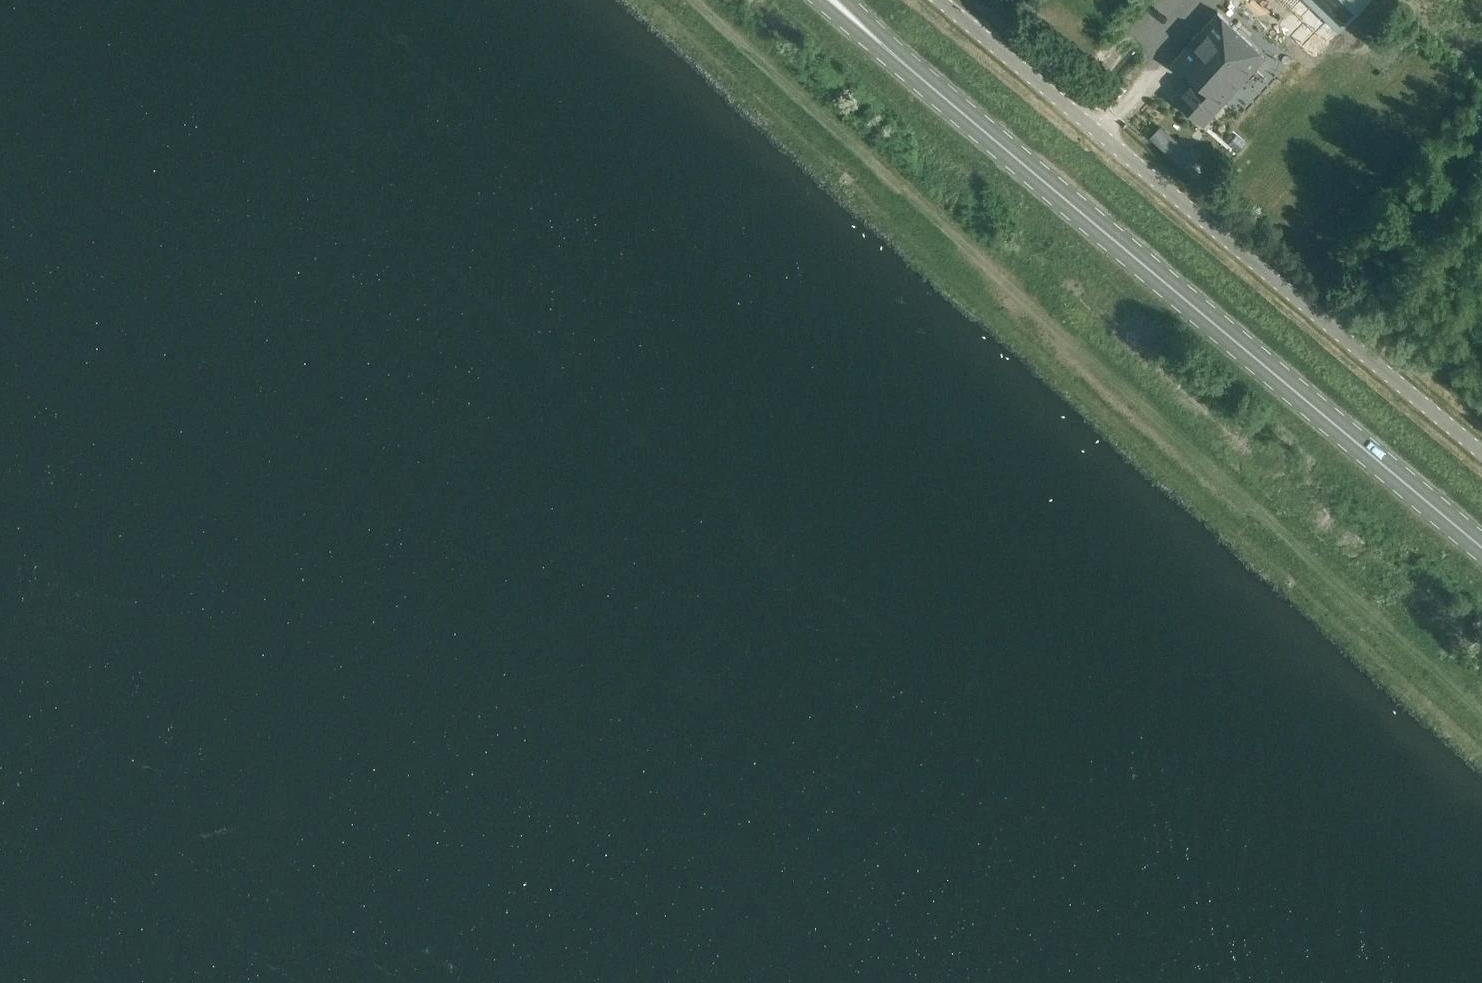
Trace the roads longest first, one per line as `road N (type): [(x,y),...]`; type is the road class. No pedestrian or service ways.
road 1 (primary): [(1481,548),(831,0)]
road 2 (unclassified): [(1481,452),(939,0)]

